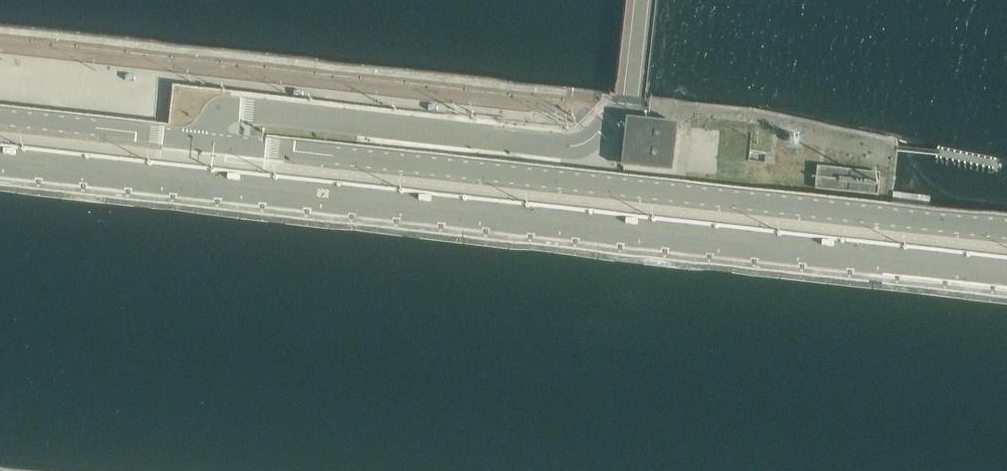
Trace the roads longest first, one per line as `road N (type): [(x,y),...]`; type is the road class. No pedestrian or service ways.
road 1 (tertiary): [(206,143),(1006,231)]
road 2 (tertiary): [(206,143),(215,121),(236,109),(586,144),(632,101),(642,0)]
road 3 (tertiary): [(0,119),(206,143)]

